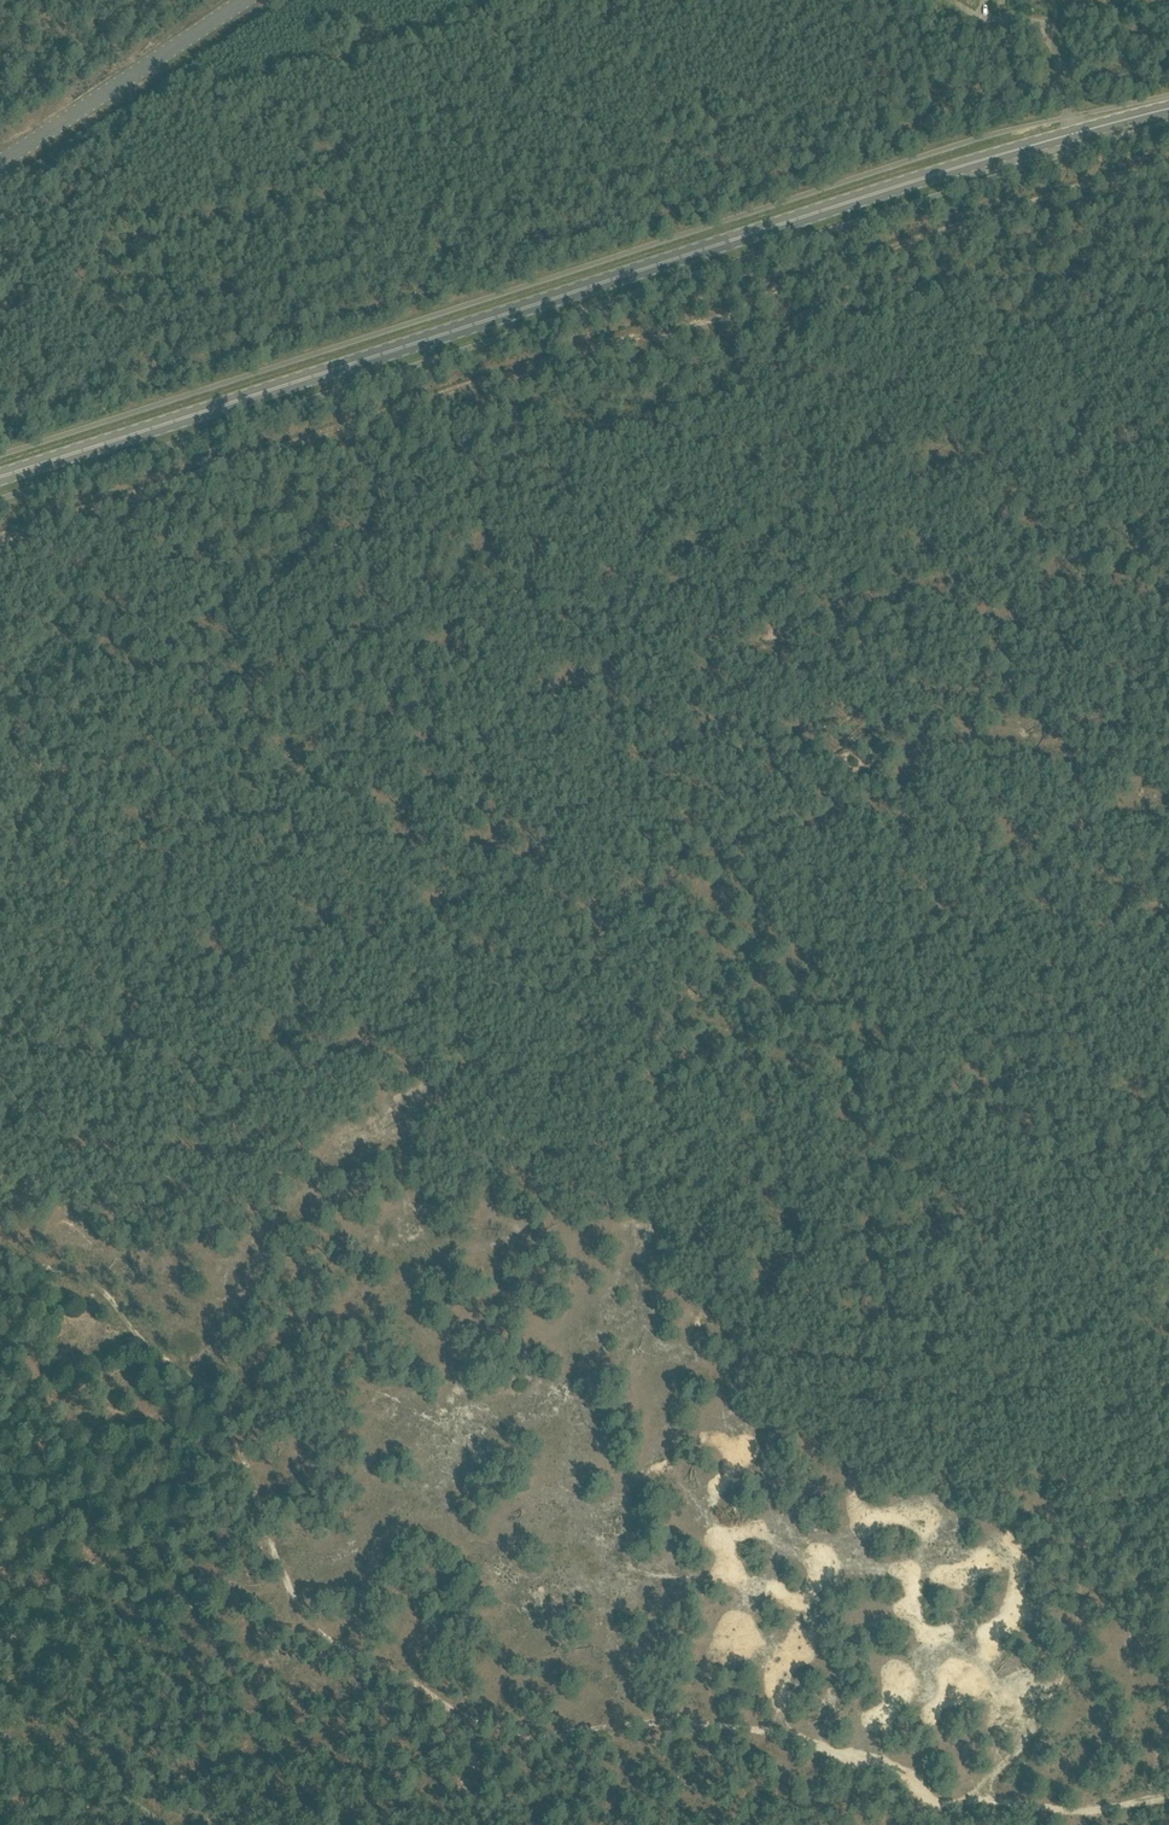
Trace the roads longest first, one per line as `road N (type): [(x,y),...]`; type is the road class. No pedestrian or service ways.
road 1 (track): [(1168,173),(997,210),(0,539)]
road 2 (primary): [(0,477),(982,160),(1168,109)]
road 3 (track): [(958,1824),(1045,1712),(1076,1642),(1078,1579),(1093,1541),(1168,1477)]
road 4 (track): [(951,0),(988,18),(1044,23),(1073,133)]
road 5 (track): [(970,1805),(1074,1810),(1168,1796)]

